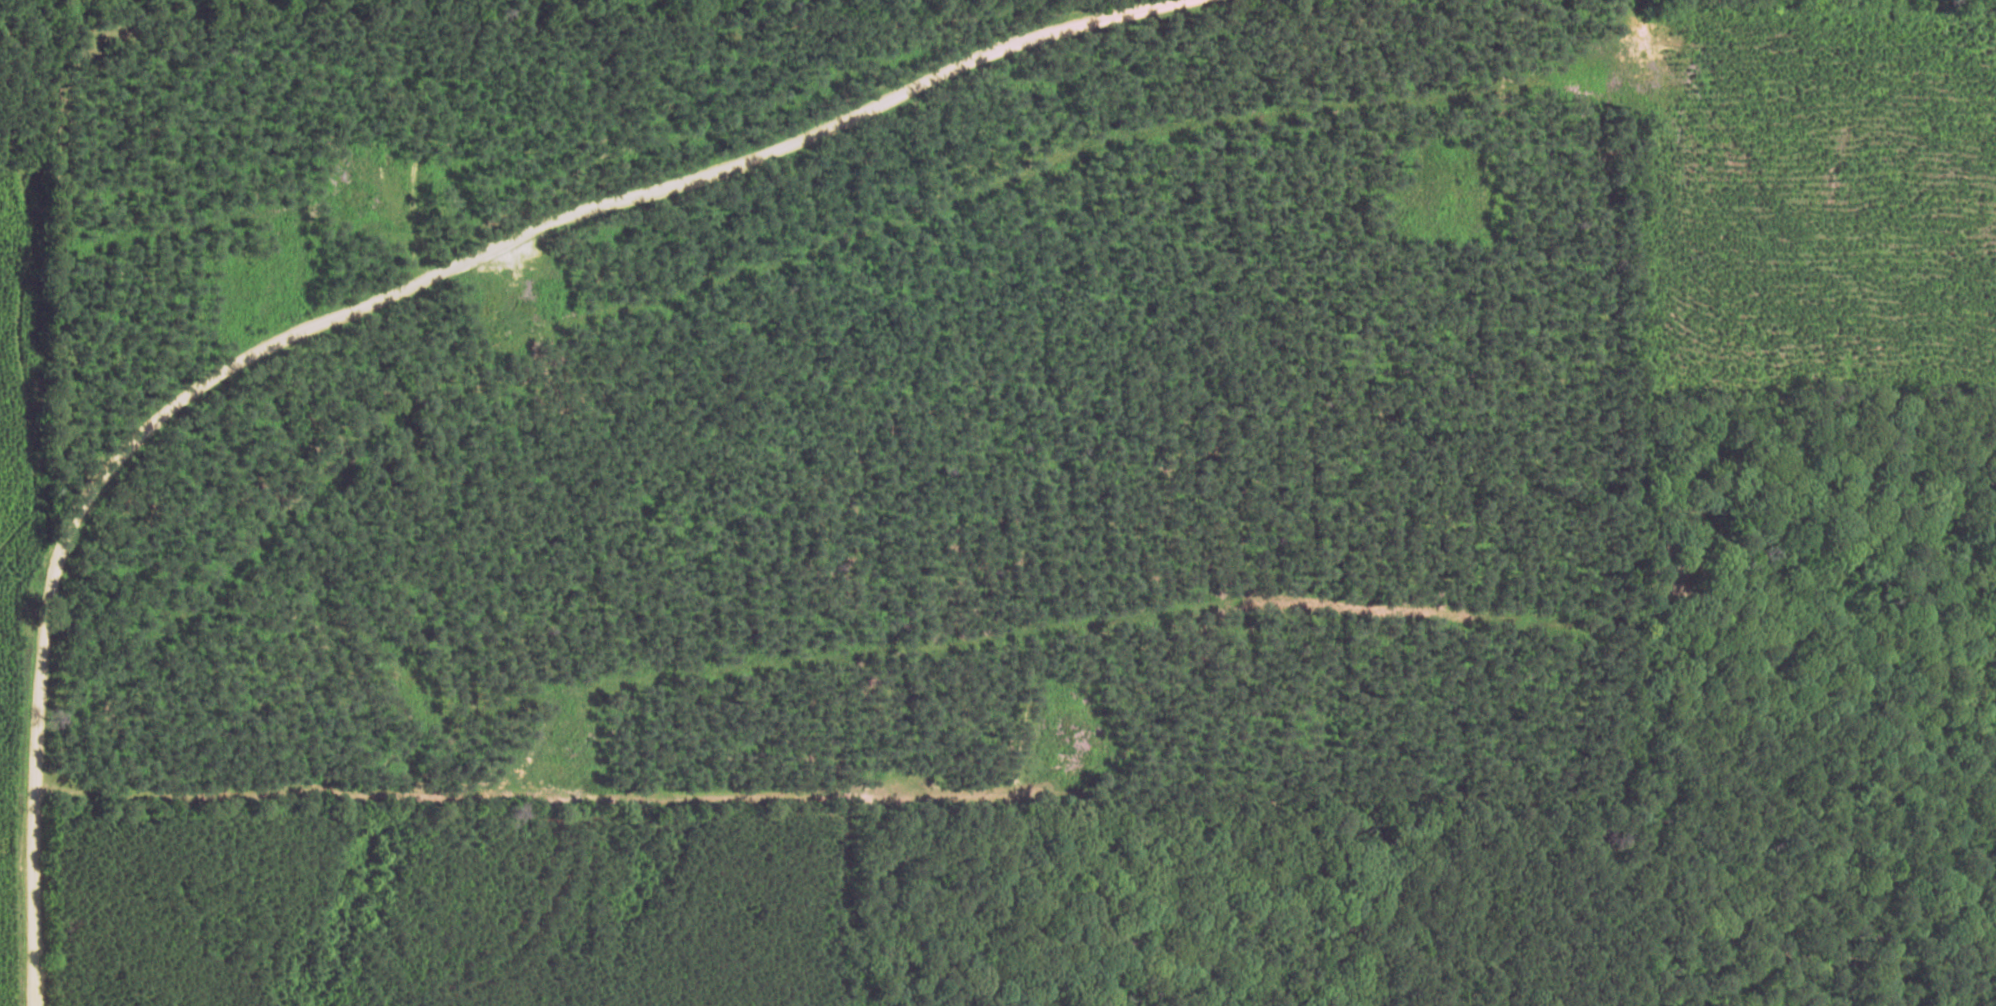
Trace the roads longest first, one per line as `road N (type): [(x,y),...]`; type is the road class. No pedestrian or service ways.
road 1 (residential): [(62,1005),(76,606),(91,551),(141,481),(296,371),(1251,0)]
road 2 (residential): [(1585,181),(1631,201),(1670,178),(1757,240),(1842,358)]

